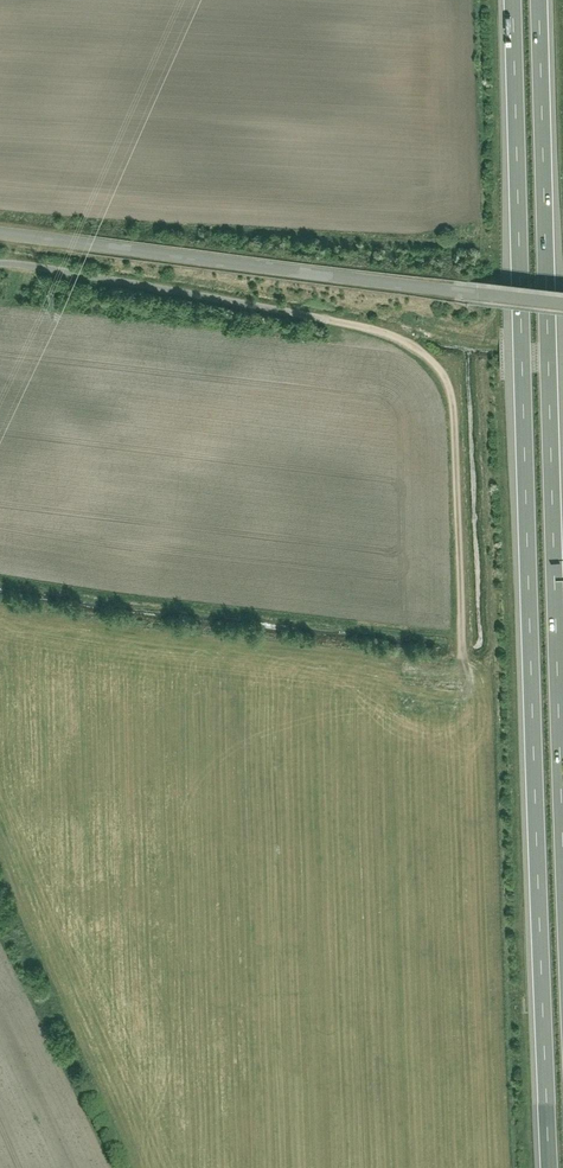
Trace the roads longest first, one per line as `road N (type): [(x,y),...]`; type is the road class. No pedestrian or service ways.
road 1 (motorway): [(514,0),(550,1167)]
road 2 (motorway): [(562,790),(539,0)]
road 3 (residential): [(0,232),(456,287)]
road 4 (track): [(316,312),(401,331),(449,375),(462,630)]

